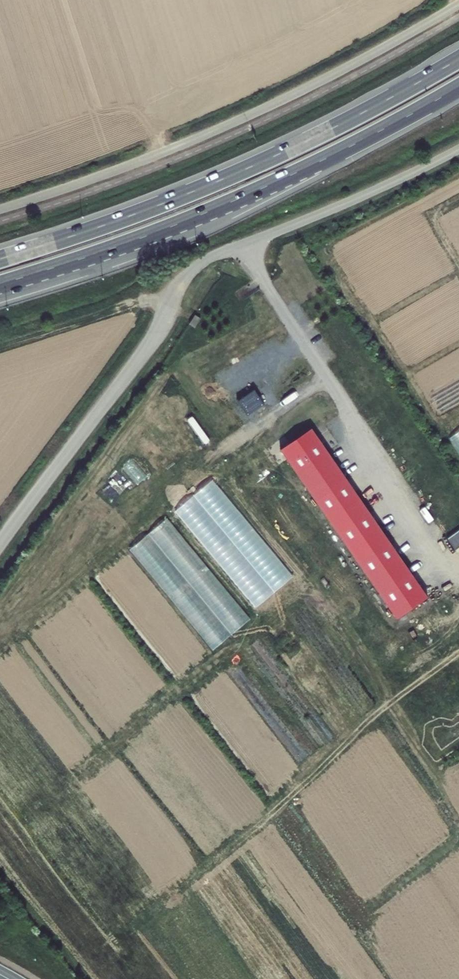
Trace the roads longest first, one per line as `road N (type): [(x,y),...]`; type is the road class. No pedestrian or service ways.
road 1 (trunk): [(458,59),(238,172),(0,259)]
road 2 (trunk): [(0,284),(233,201),(458,87)]
road 3 (track): [(237,246),(458,571)]

